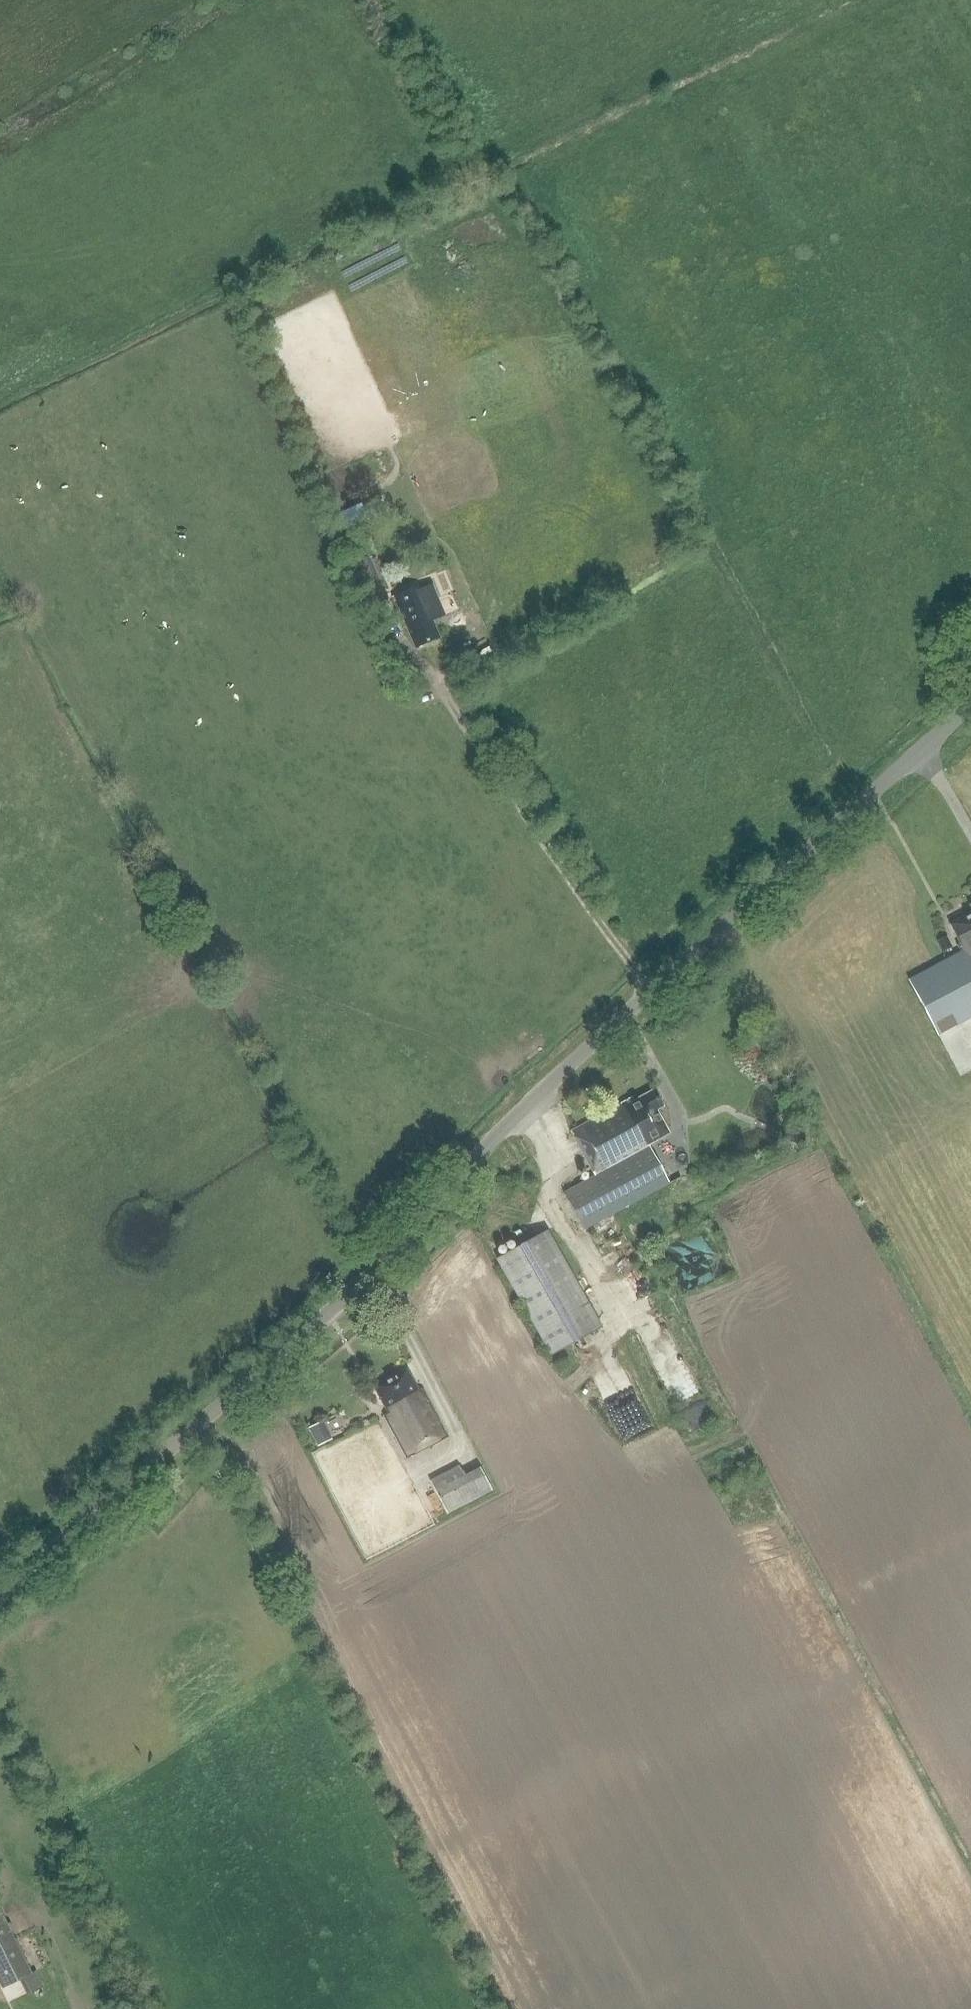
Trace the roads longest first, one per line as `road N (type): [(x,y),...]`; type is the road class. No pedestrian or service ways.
road 1 (unclassified): [(0,1599),(388,1257),(723,928),(970,709)]

